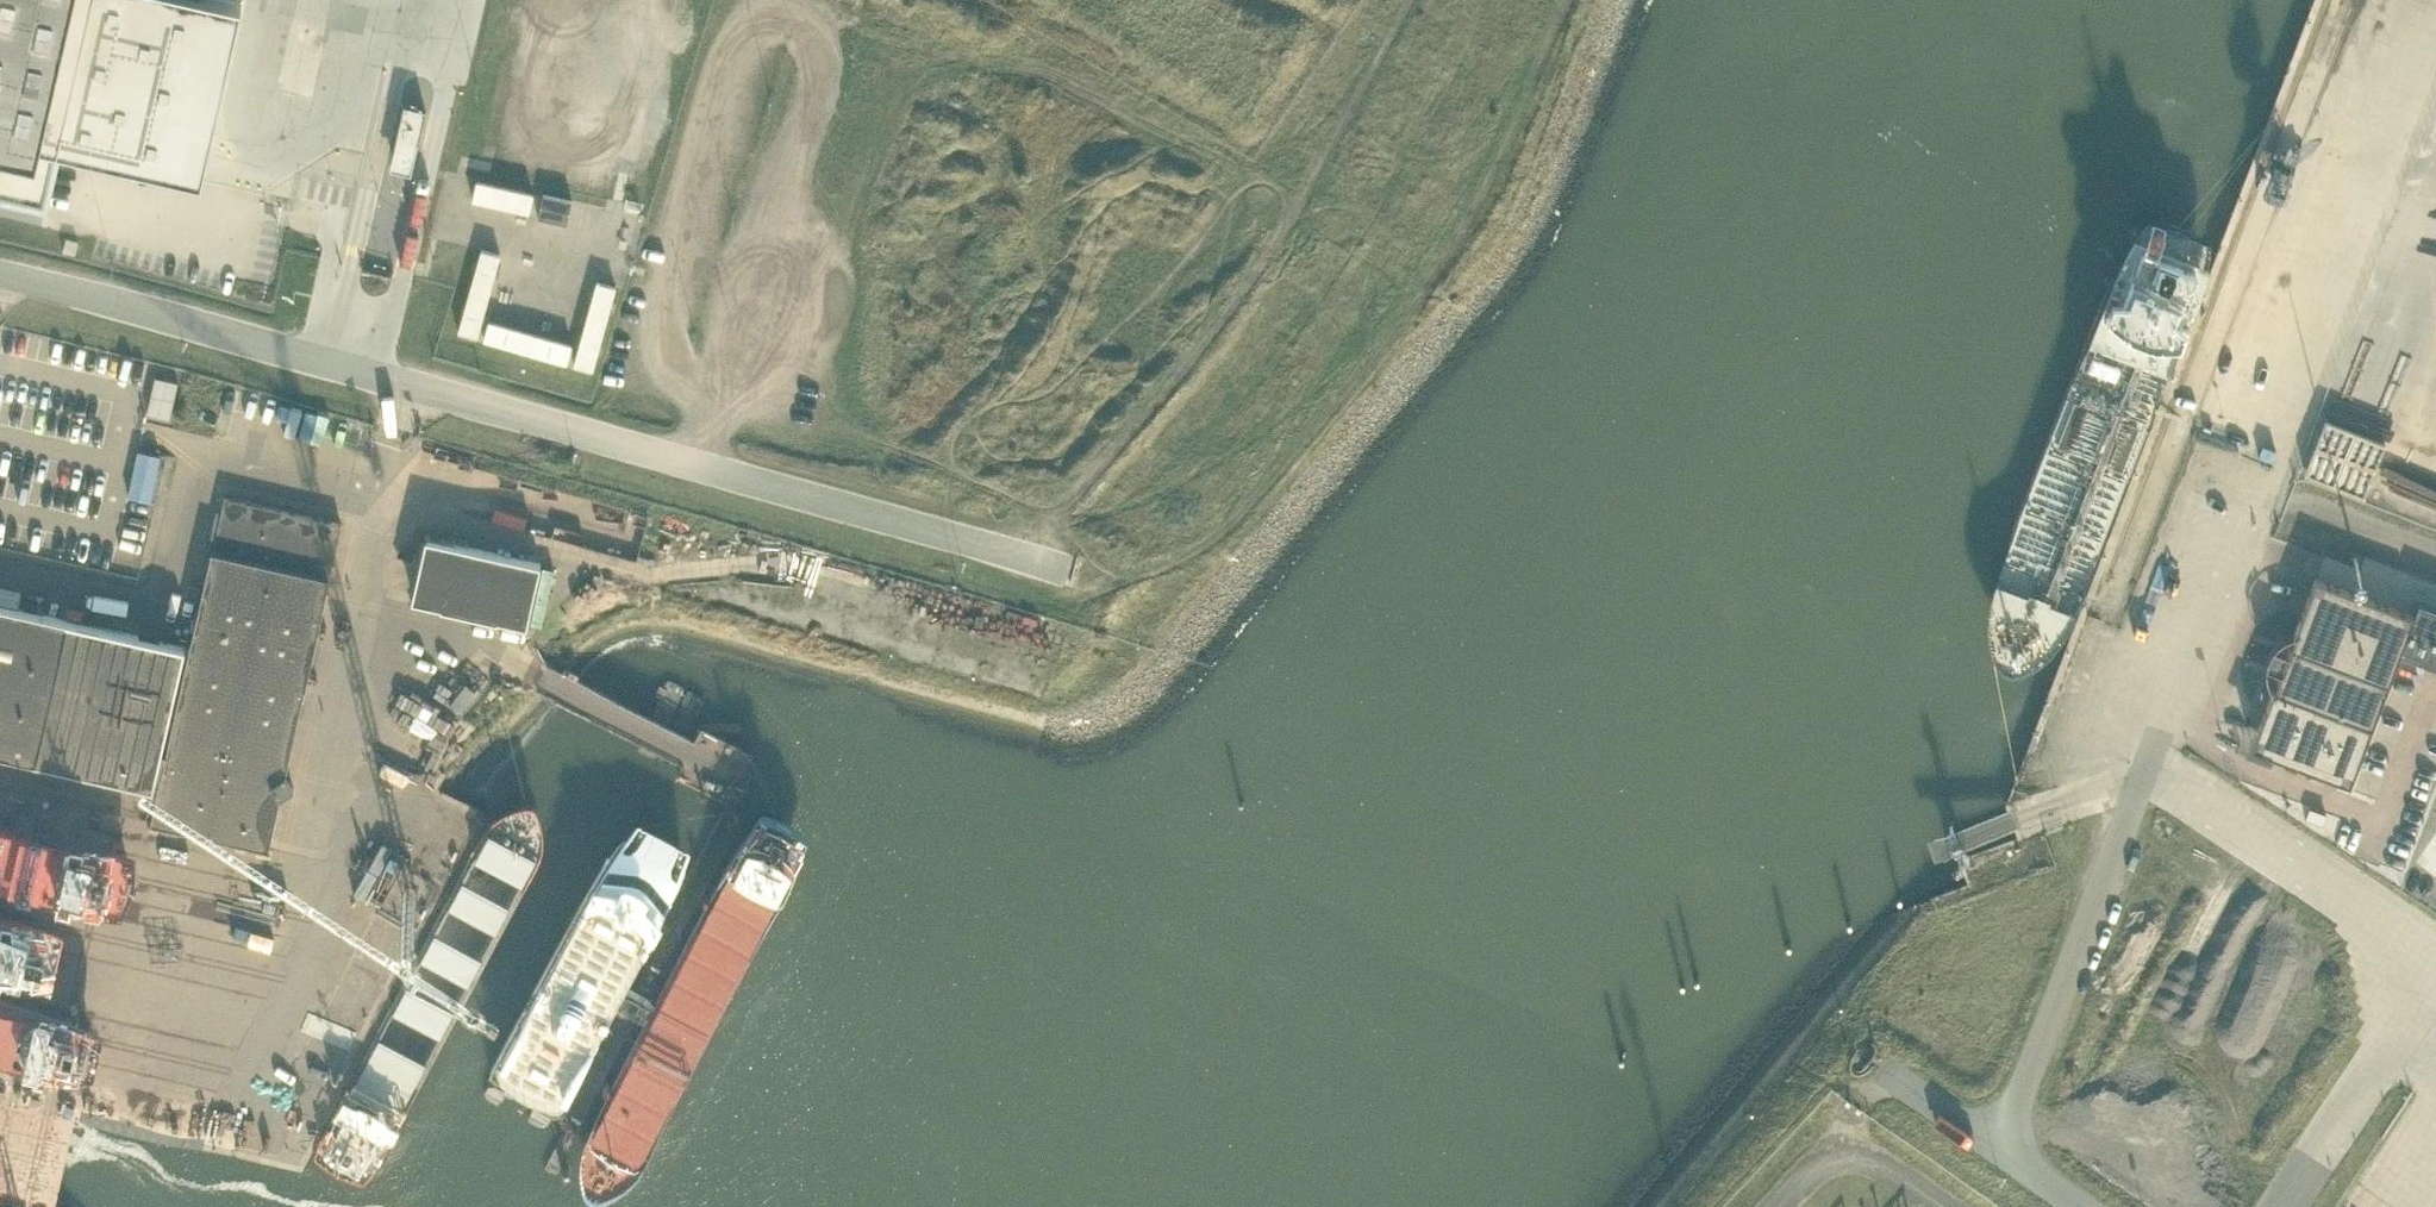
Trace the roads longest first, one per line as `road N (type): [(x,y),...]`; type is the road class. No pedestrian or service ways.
road 1 (unclassified): [(2001,1152),(2241,523),(2281,471),(2435,55)]
road 2 (unclassified): [(0,274),(1063,570)]
road 3 (unclassified): [(1889,1074),(2001,1152)]

